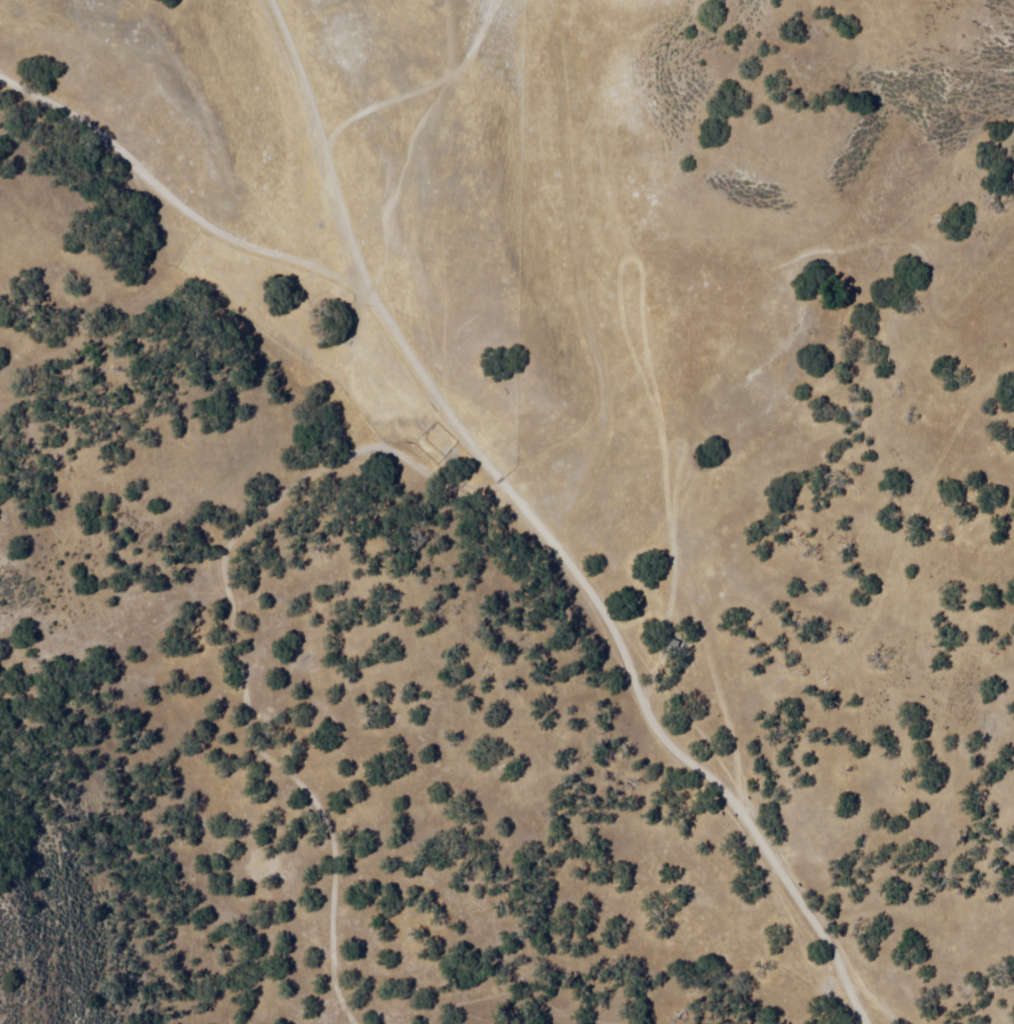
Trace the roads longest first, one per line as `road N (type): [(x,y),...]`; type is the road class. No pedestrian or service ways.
road 1 (track): [(865,1023),(849,998),(839,950),(561,508),(487,456),(351,414),(0,101)]
road 2 (track): [(487,456),(487,409),(356,287),(258,0)]

